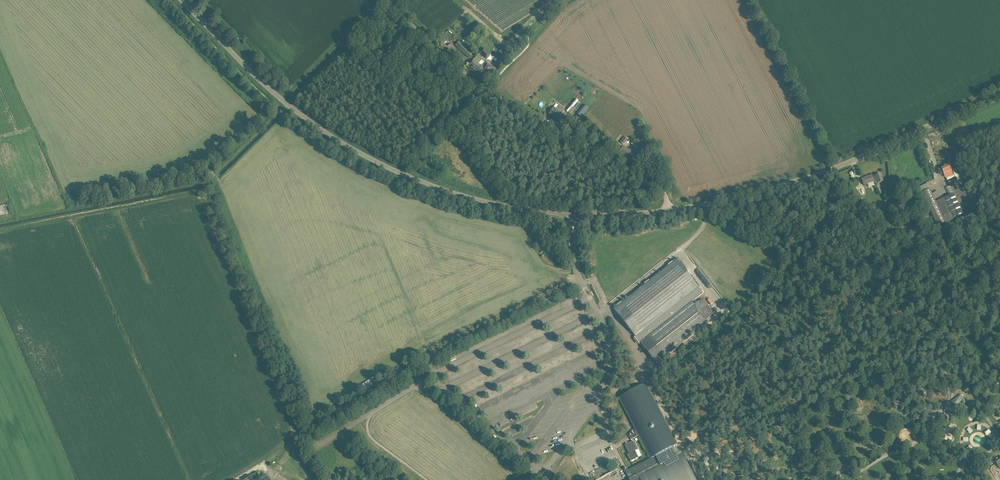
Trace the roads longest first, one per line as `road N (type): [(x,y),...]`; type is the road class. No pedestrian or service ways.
road 1 (unclassified): [(574,215),(464,197),(351,148),(268,87),(182,0)]
road 2 (unclassified): [(389,0),(482,84),(658,186),(668,211)]
road 3 (unclassified): [(668,211),(815,175),(999,98)]

